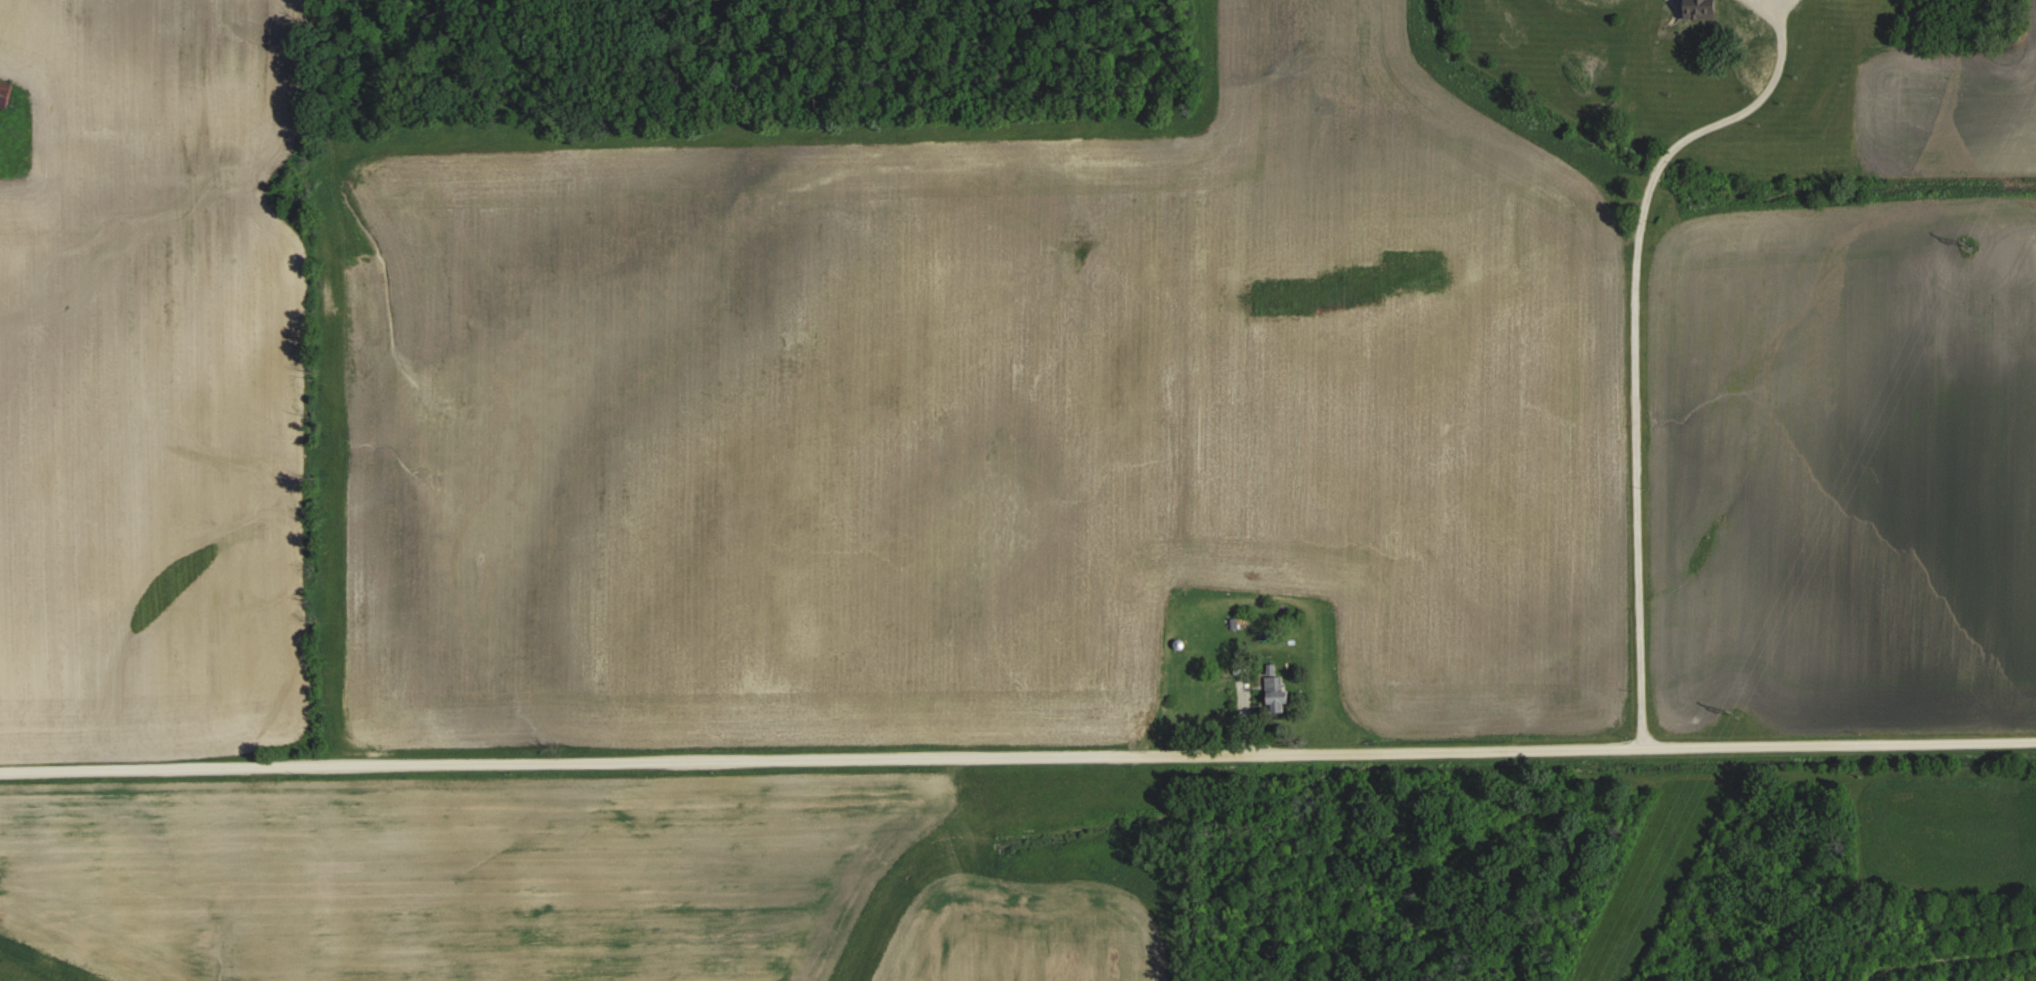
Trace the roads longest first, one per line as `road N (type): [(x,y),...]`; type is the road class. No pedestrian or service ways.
road 1 (residential): [(0,768),(2035,739)]

